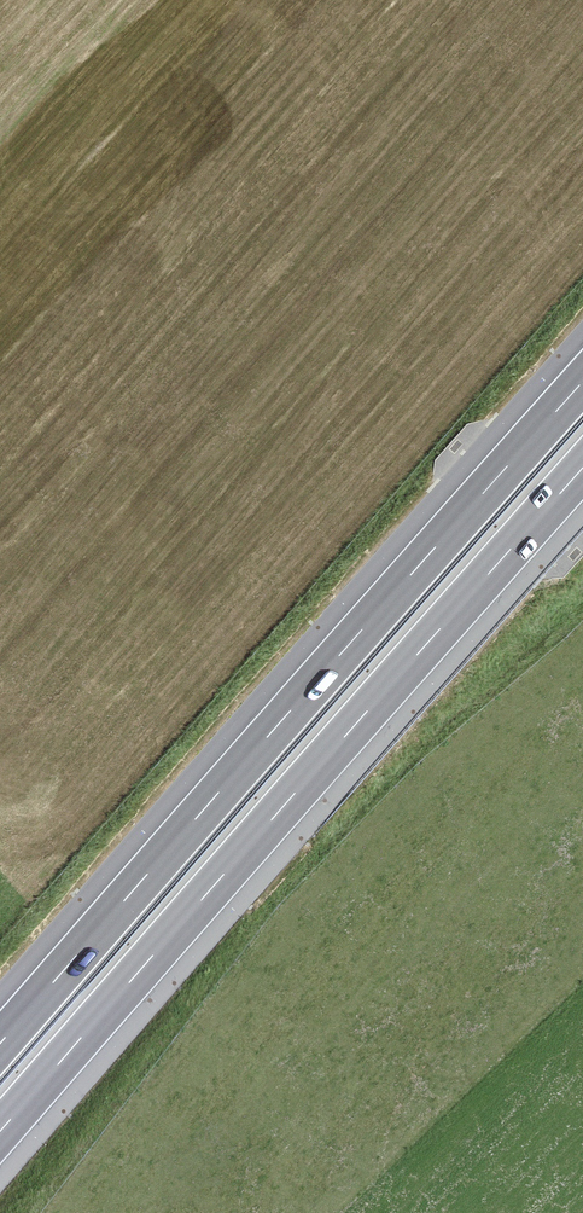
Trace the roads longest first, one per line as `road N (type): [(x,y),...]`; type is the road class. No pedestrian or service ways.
road 1 (motorway): [(0,1134),(582,469)]
road 2 (motorway): [(582,380),(0,1043)]

